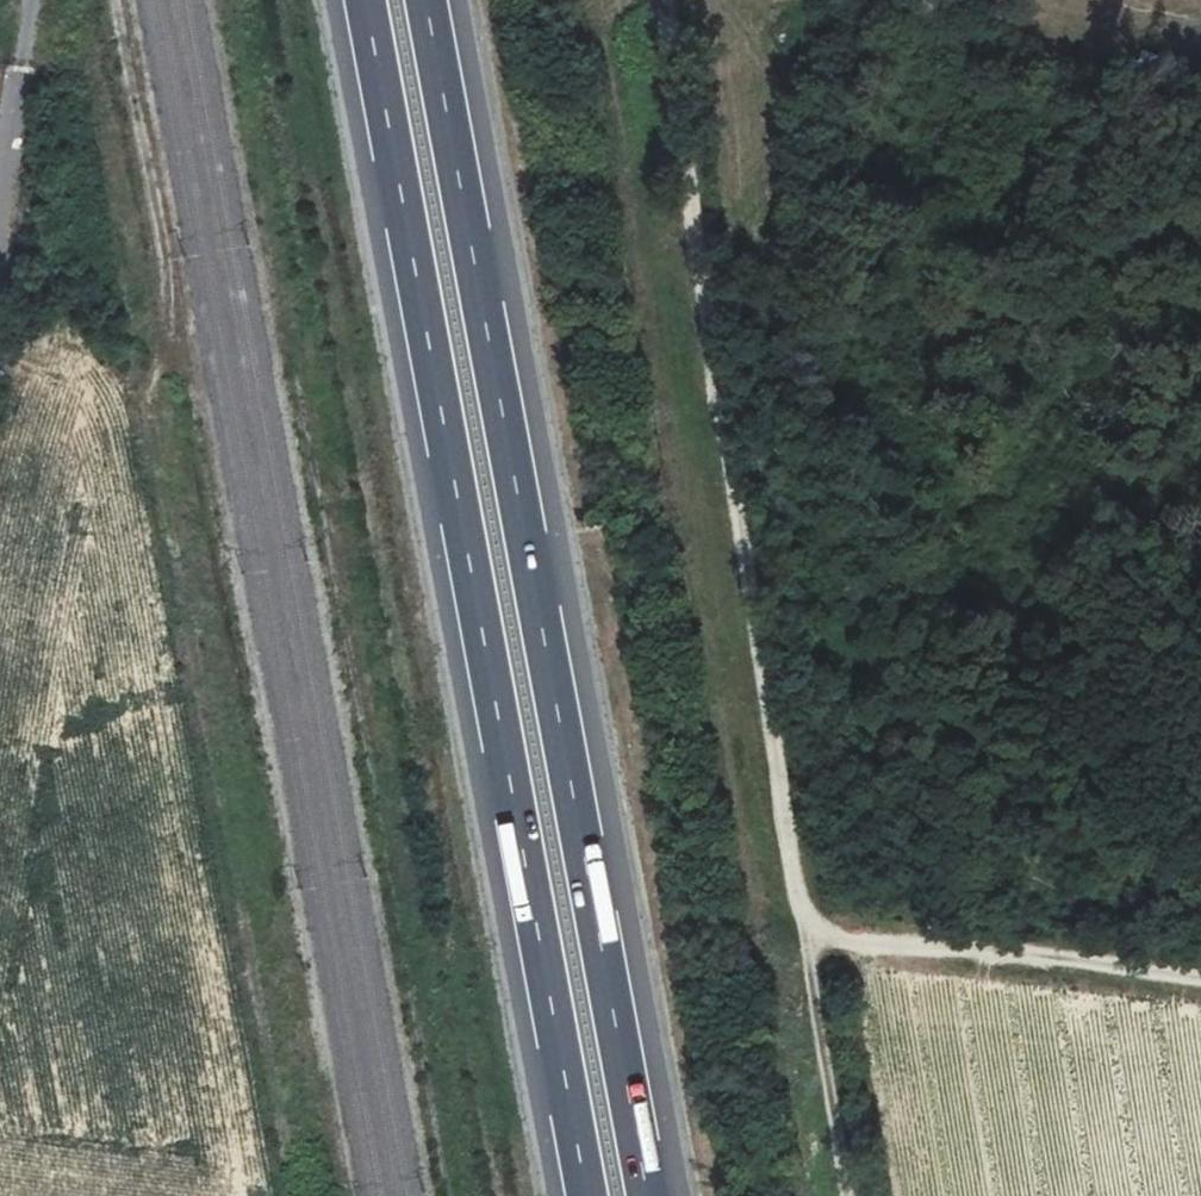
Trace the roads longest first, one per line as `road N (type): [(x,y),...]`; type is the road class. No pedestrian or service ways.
road 1 (motorway): [(648,1195),(426,0)]
road 2 (motorway): [(364,0),(585,1195)]
road 3 (track): [(655,0),(764,730),(845,1195)]
road 4 (track): [(803,930),(854,944),(1003,947),(1200,973)]

